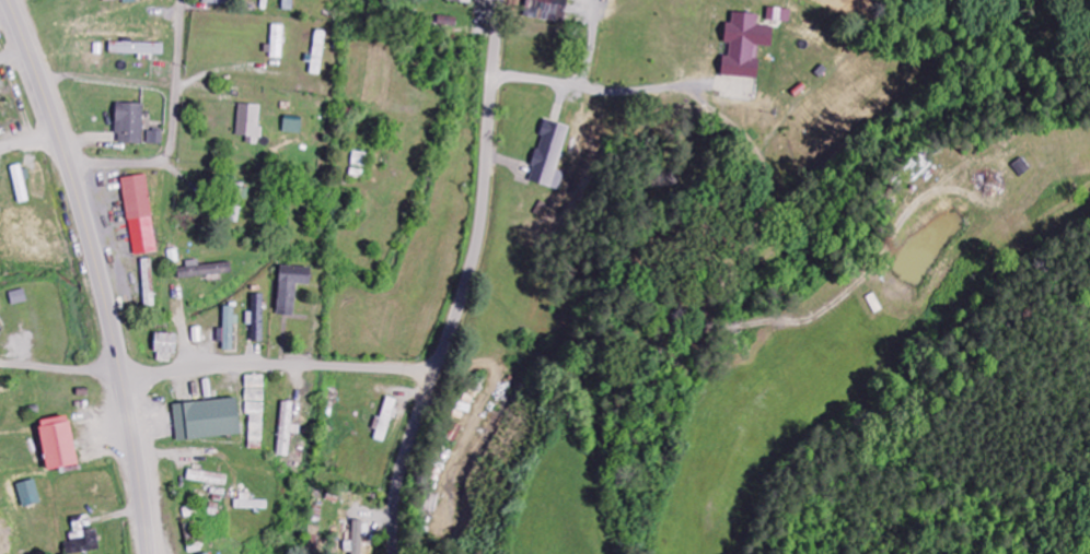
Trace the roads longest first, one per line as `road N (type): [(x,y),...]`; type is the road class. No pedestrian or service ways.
road 1 (tertiary): [(149,553),(105,294),(10,0)]
road 2 (residential): [(502,0),(479,231),(404,459),(394,553)]
road 3 (residential): [(121,373),(264,364),(436,372)]
road 4 (residential): [(0,365),(121,373)]

